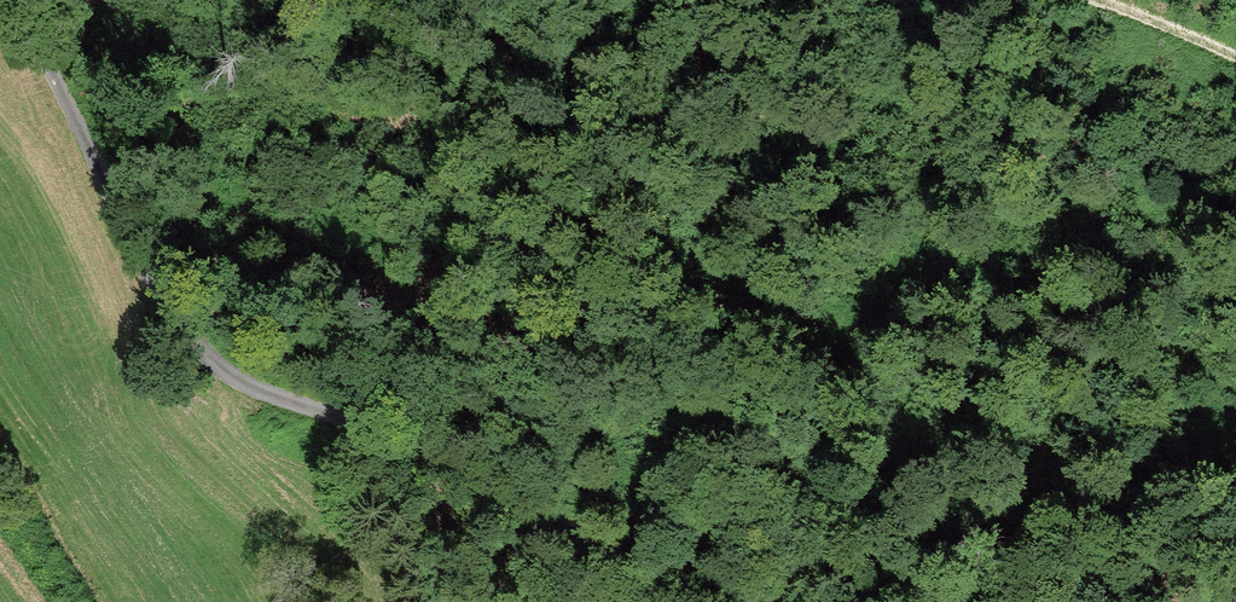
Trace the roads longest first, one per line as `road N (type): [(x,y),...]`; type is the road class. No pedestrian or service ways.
road 1 (track): [(64,0),(283,234),(426,294),(576,316),(914,295),(1130,210),(1235,220)]
road 2 (track): [(17,0),(141,264),(205,359),(259,392),(434,457),(708,601)]
road 3 (track): [(1105,0),(1235,55)]

